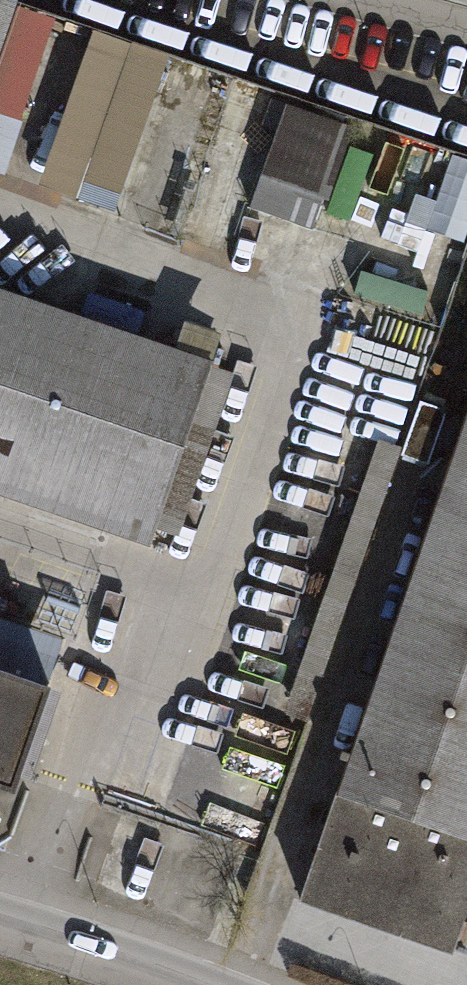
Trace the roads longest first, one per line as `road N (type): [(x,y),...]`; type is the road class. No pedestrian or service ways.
road 1 (residential): [(182,984),(0,920)]

